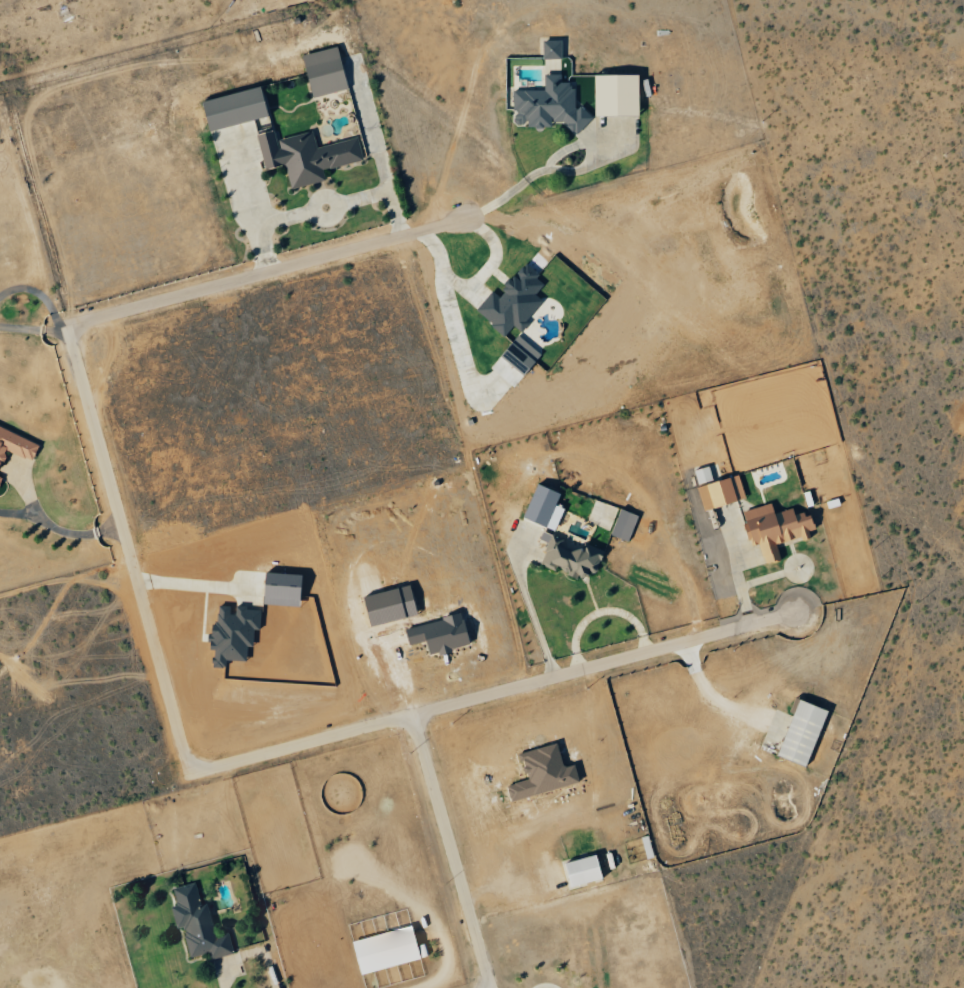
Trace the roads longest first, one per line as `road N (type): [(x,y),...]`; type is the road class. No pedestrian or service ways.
road 1 (residential): [(187,773),(796,614)]
road 2 (residential): [(63,330),(187,773)]
road 3 (residential): [(468,218),(63,330)]
road 4 (residential): [(407,717),(480,987)]

